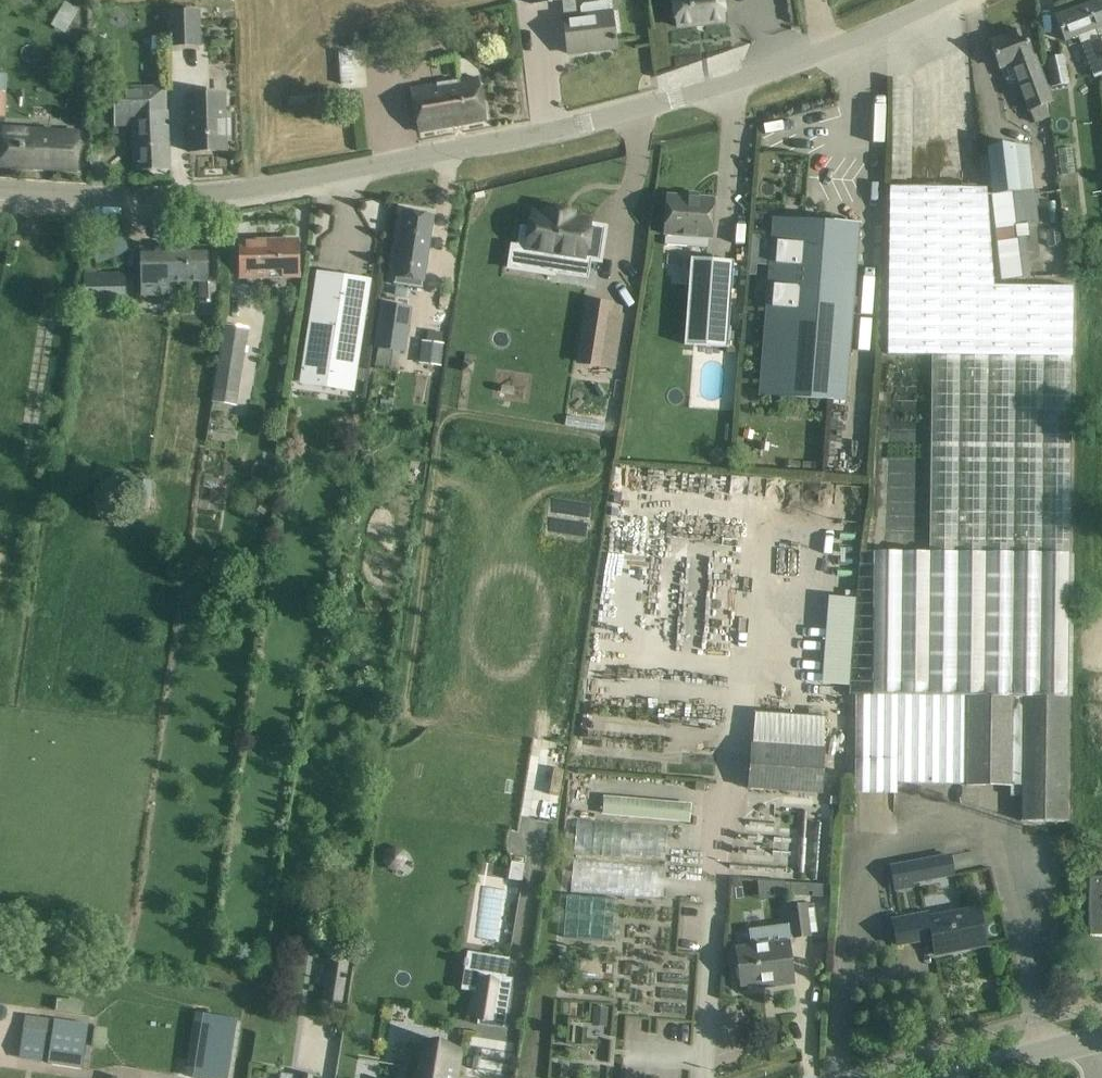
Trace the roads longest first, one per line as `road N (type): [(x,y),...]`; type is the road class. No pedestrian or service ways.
road 1 (unclassified): [(0,189),(197,194),(543,132),(758,75),(941,0)]
road 2 (tertiary): [(1101,1040),(959,1077)]

